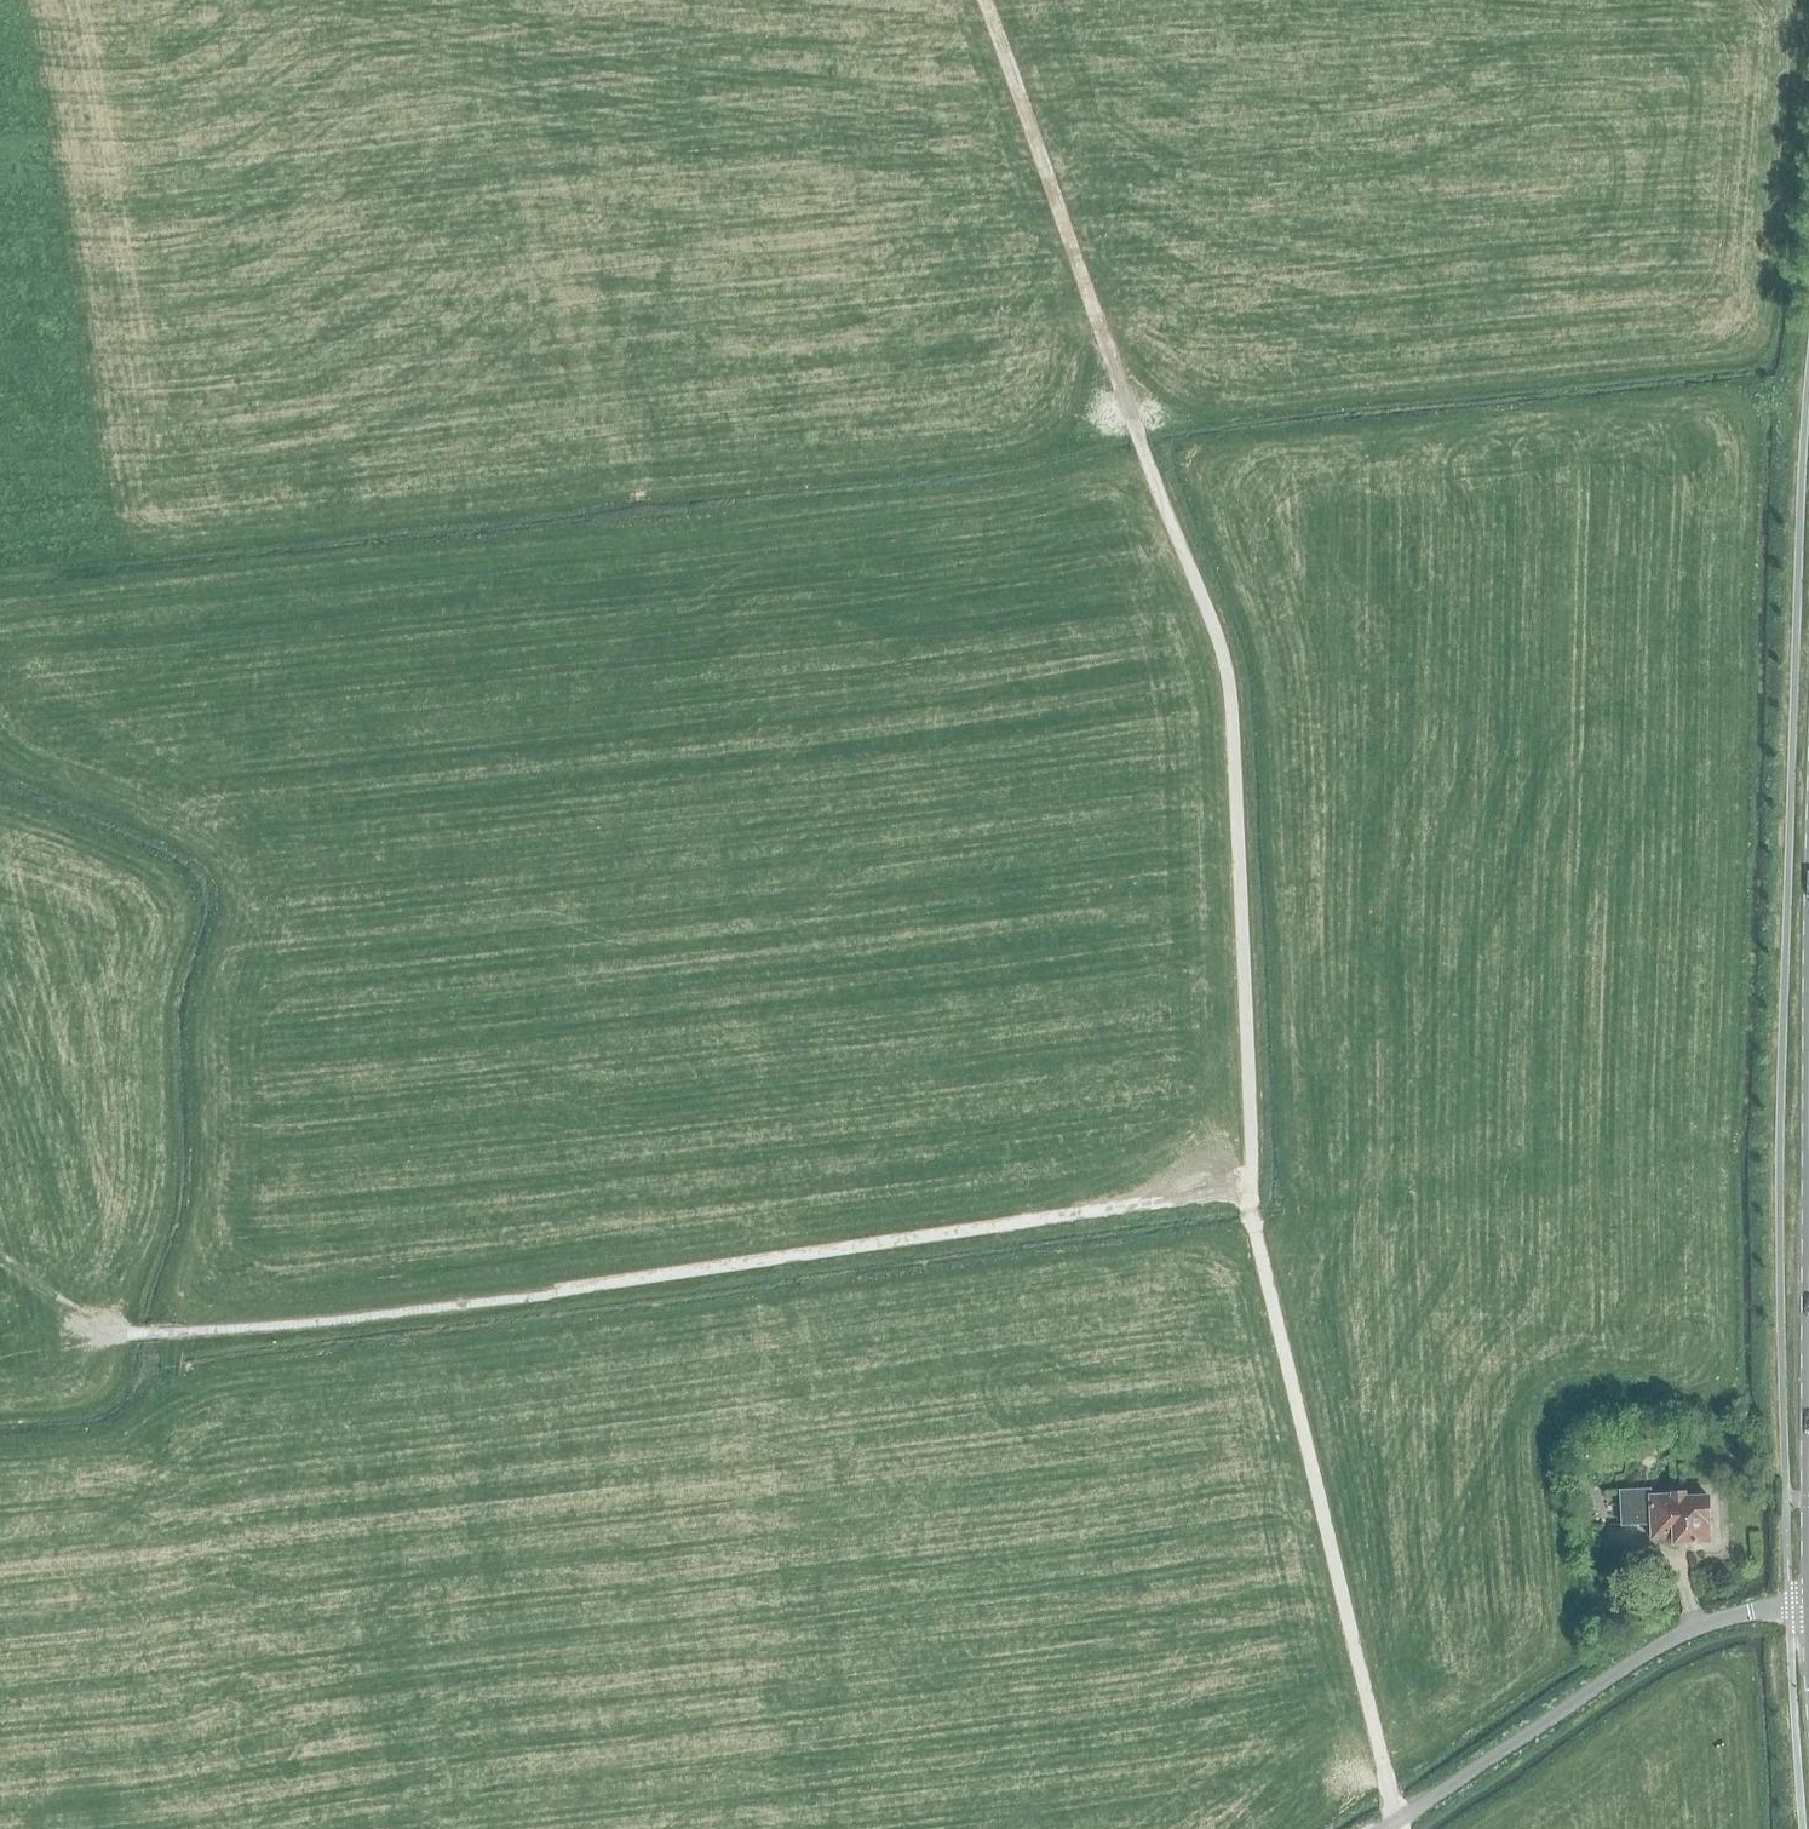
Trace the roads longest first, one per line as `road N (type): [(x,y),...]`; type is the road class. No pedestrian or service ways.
road 1 (unclassified): [(1379,1828),(1695,1627),(1808,1606)]

